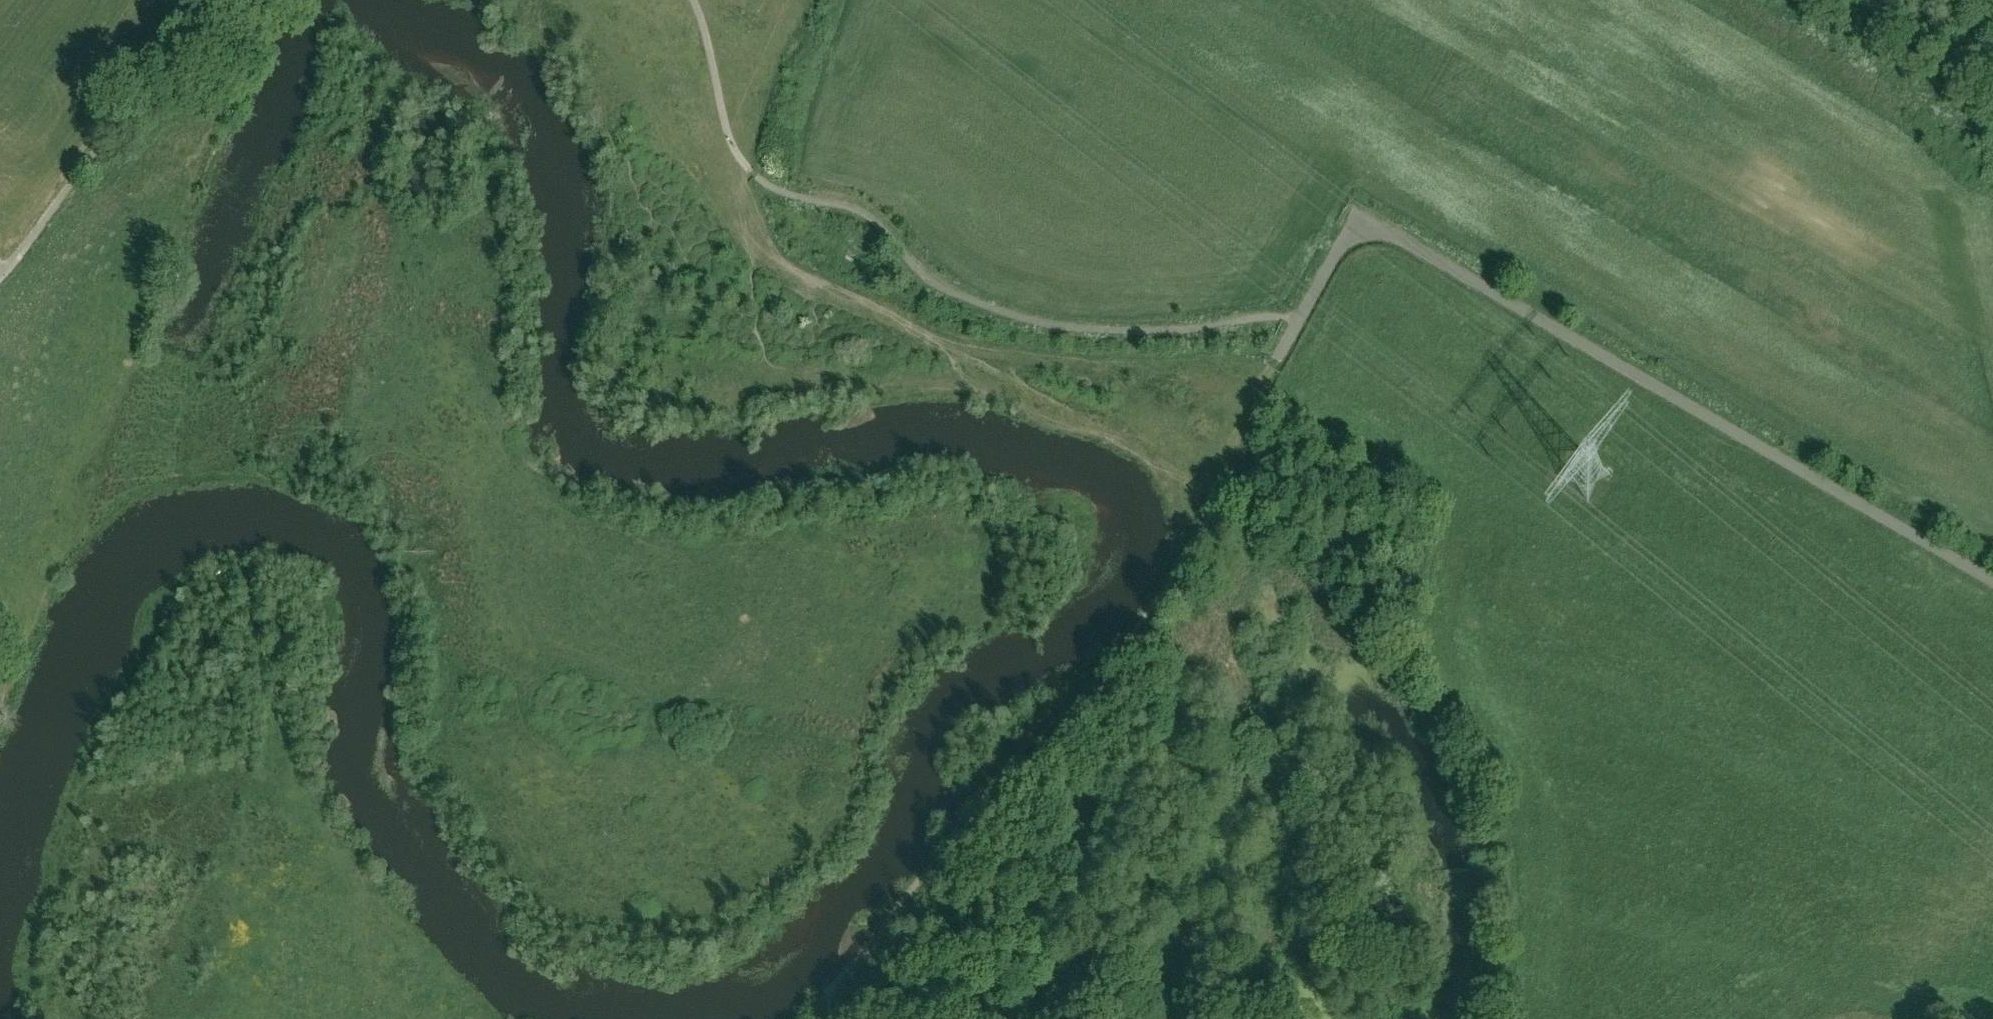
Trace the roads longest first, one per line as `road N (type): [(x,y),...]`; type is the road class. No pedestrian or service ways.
road 1 (unclassified): [(1302,315),(1350,235),(1388,232),(1992,581)]

